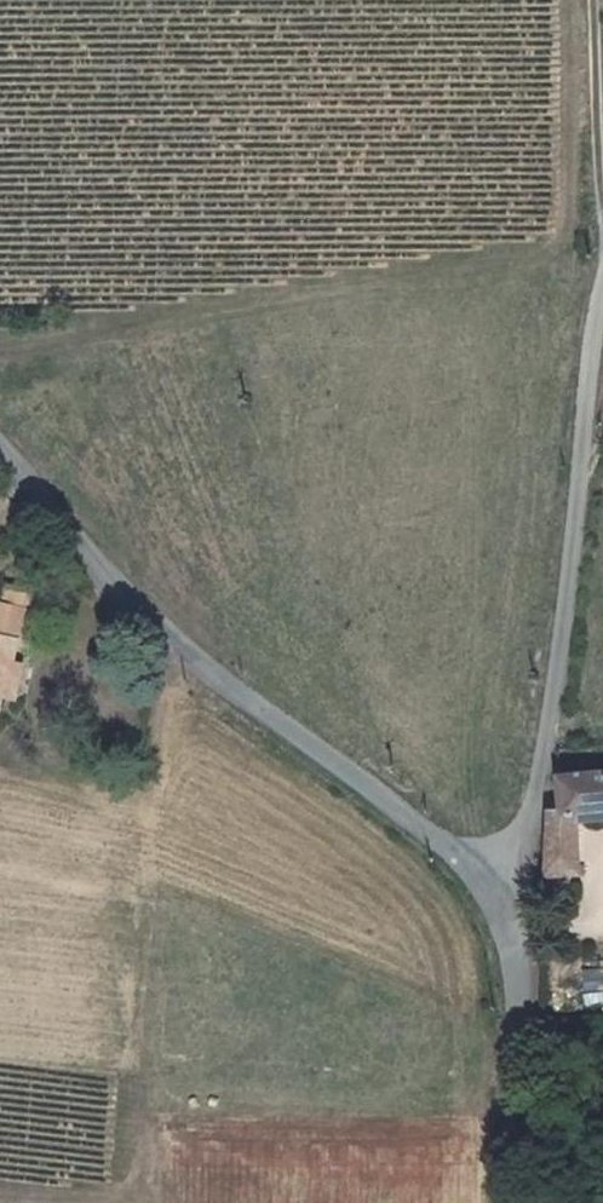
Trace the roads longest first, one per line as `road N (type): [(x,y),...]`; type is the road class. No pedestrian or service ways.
road 1 (unclassified): [(0,448),(144,615),(513,904)]
road 2 (residential): [(513,904),(549,721),(602,283)]
road 3 (unclassified): [(513,904),(527,1022),(516,1202)]
road 4 (track): [(602,205),(593,0)]

